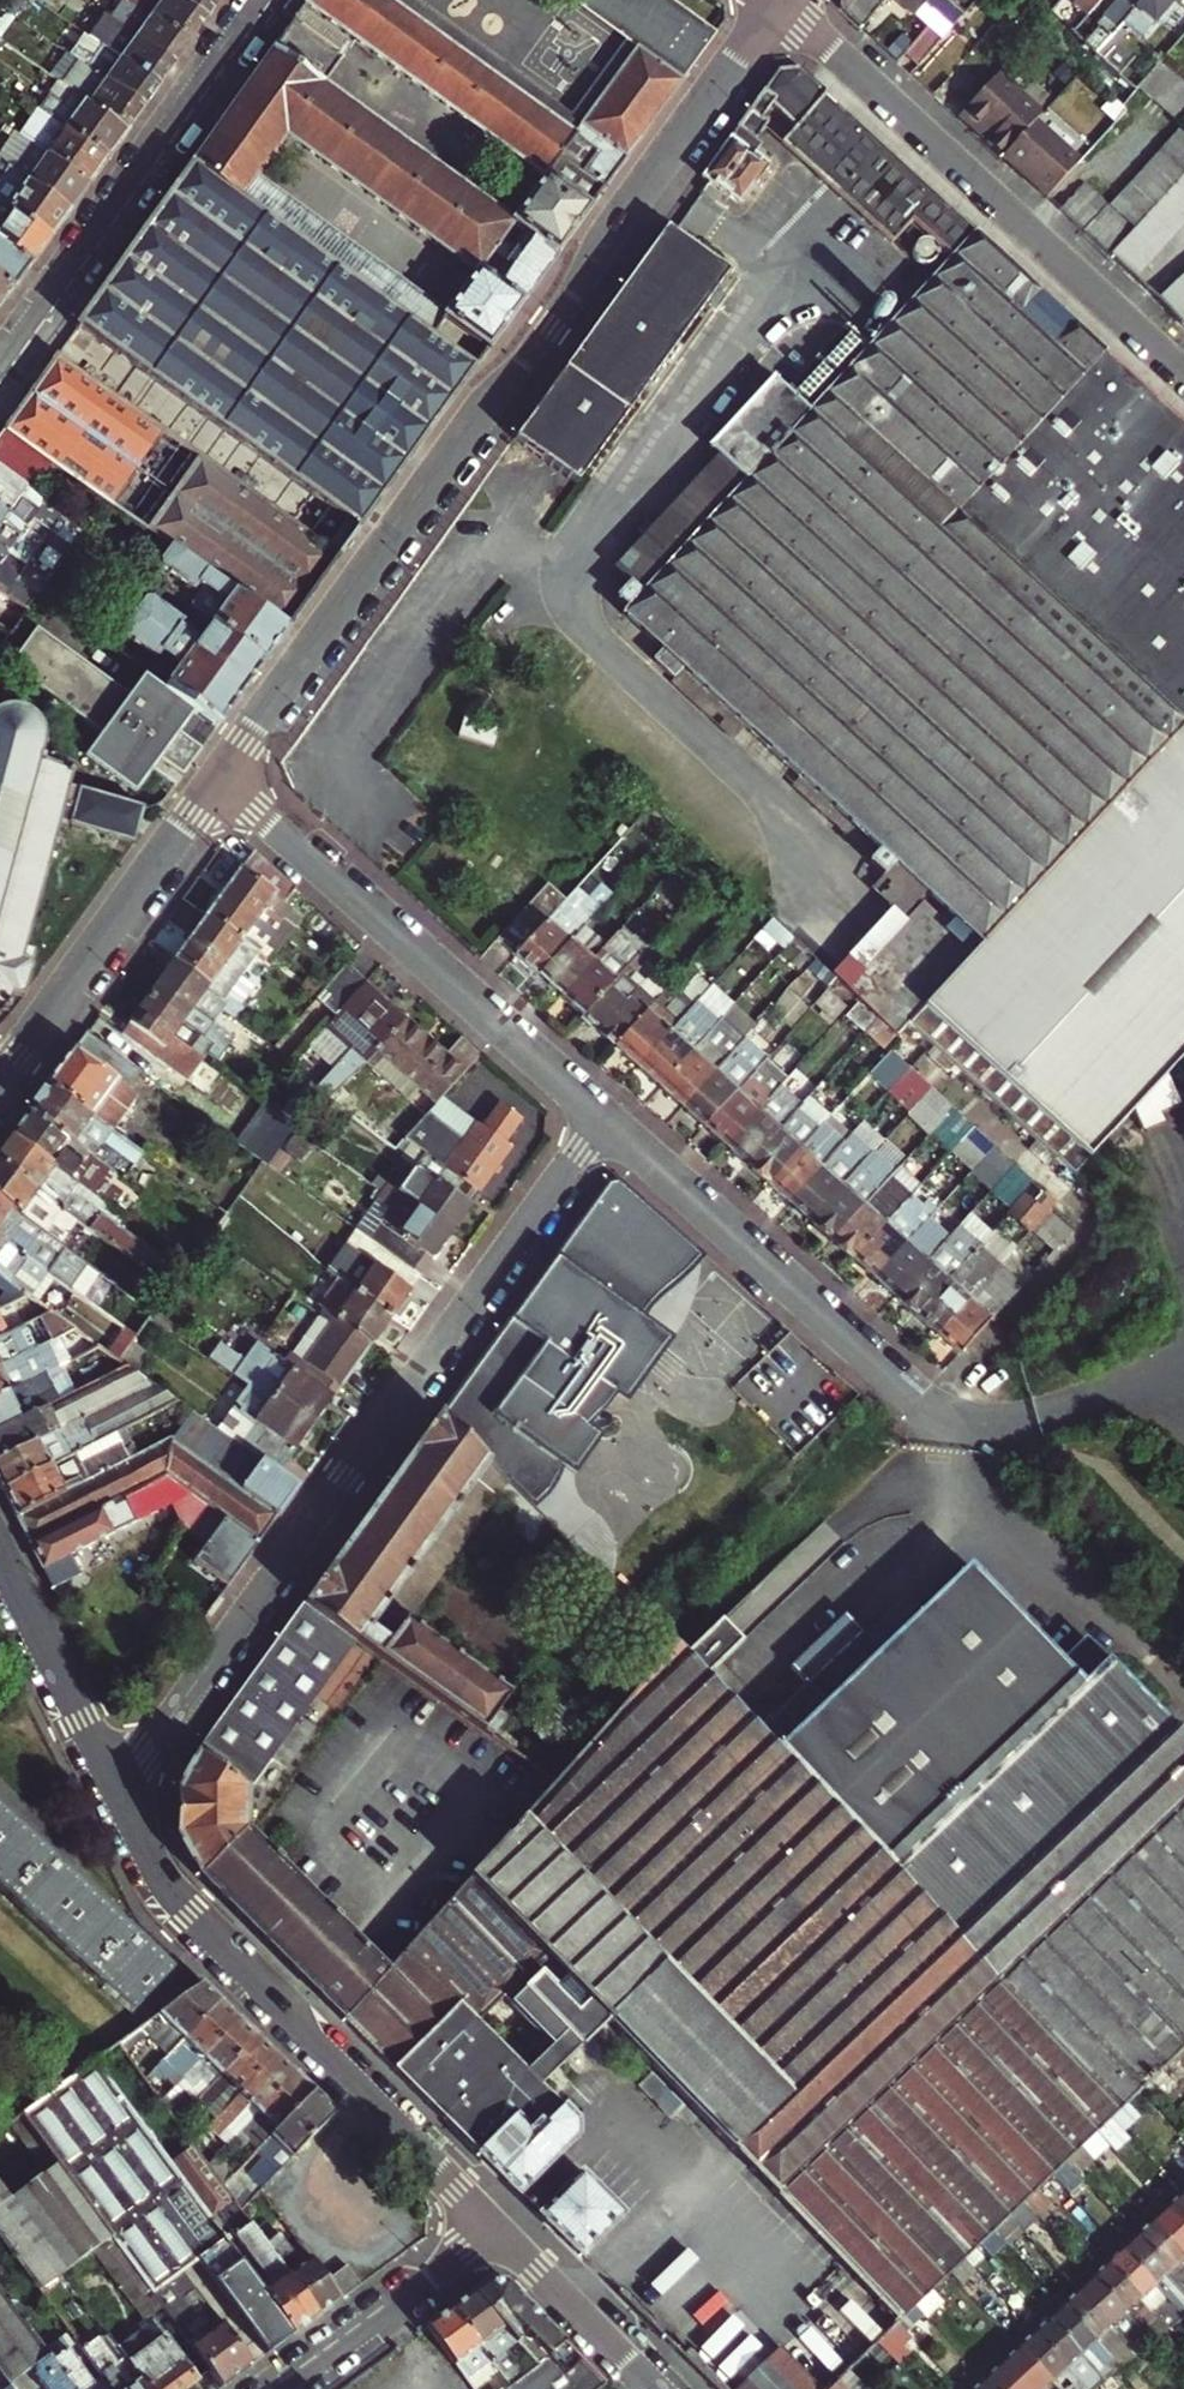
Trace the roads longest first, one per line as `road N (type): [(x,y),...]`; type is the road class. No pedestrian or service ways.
road 1 (residential): [(784,5),(223,774)]
road 2 (residential): [(111,1785),(142,1754),(601,1126)]
road 3 (residential): [(111,1785),(173,1899),(497,2226)]
road 4 (residential): [(601,1126),(928,1408),(986,1422),(1042,1415)]
road 5 (residential): [(784,5),(1183,367)]
road 6 (residential): [(223,774),(601,1126)]
road 7 (residential): [(264,0),(0,367)]
road 8 (residential): [(223,774),(9,1081)]
road 9 (residential): [(275,2388),(497,2226)]
road 10 (residential): [(0,1559),(111,1785)]
road 11 (residential): [(497,2226),(657,2388)]

